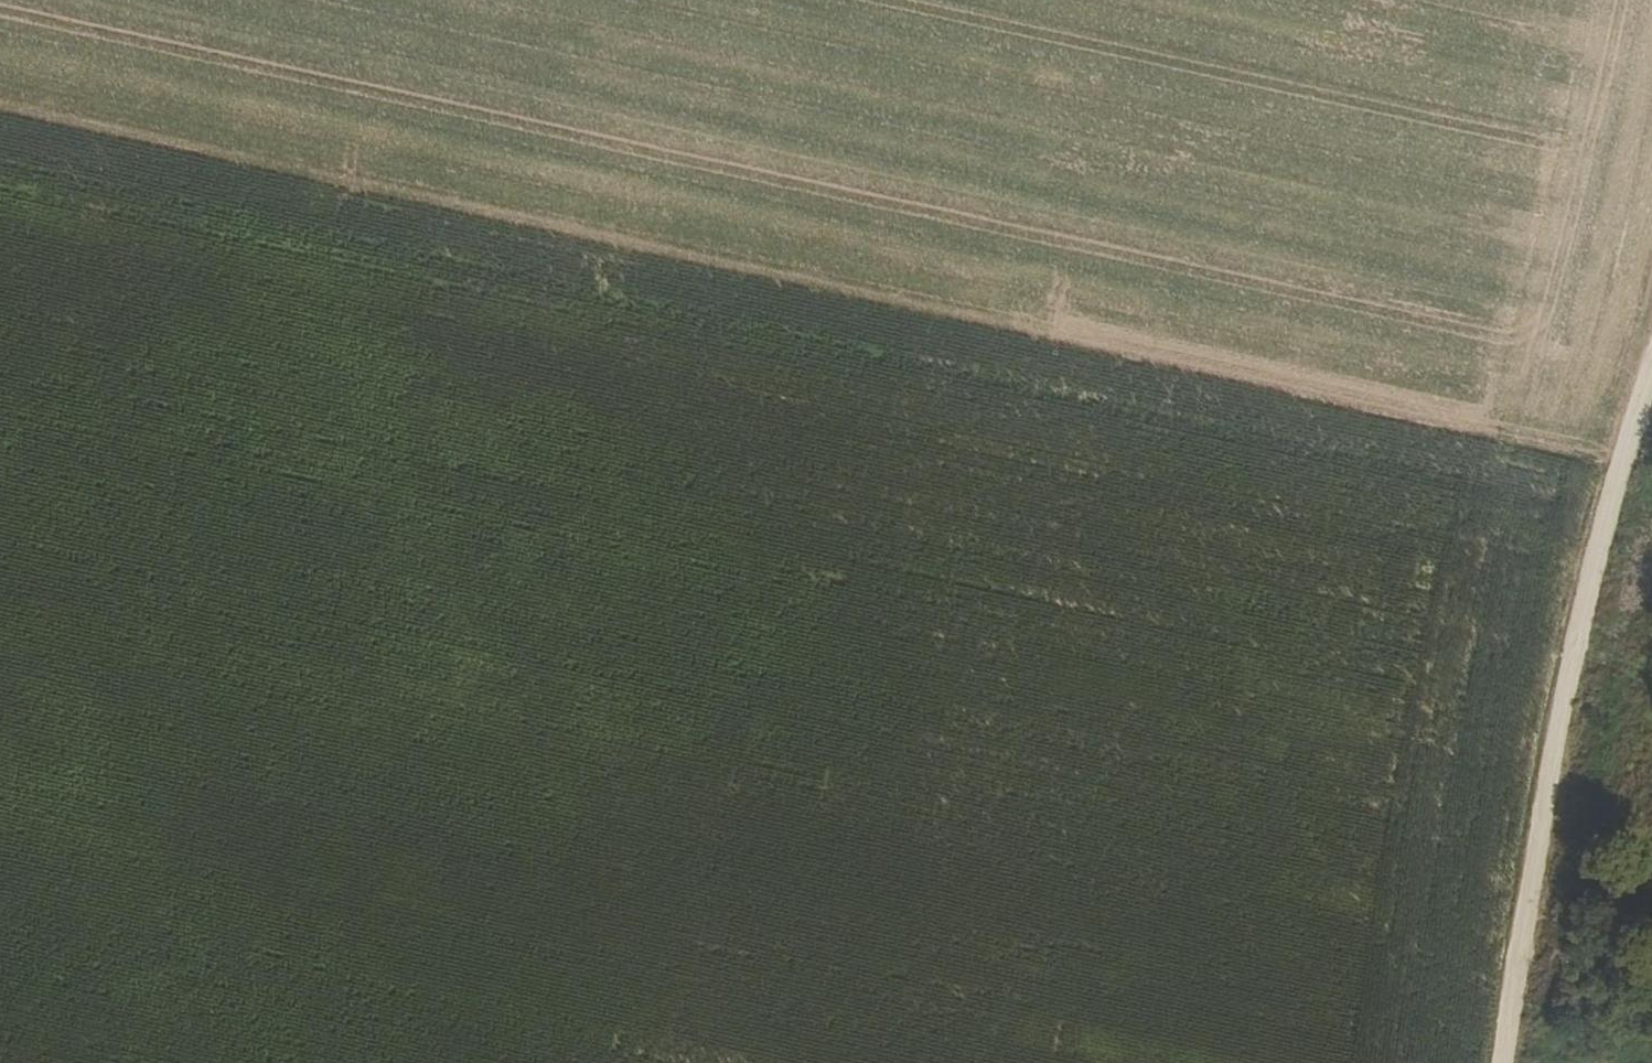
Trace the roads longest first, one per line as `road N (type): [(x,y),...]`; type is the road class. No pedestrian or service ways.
road 1 (track): [(1504,1062),(1591,592),(1651,323)]

